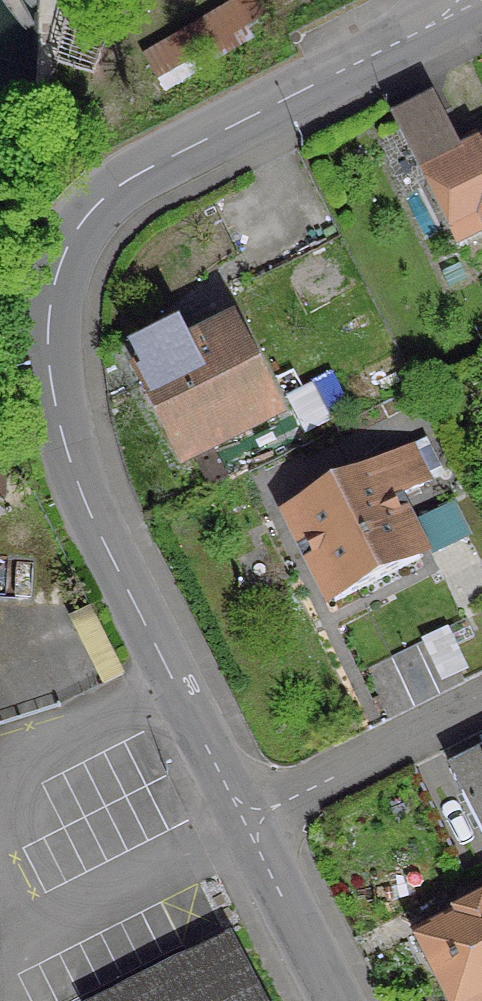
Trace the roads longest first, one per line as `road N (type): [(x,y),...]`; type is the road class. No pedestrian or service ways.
road 1 (residential): [(481,0),(114,191),(79,229),(60,270),(48,318),(48,374),(81,493),(244,825)]
road 2 (residential): [(244,825),(481,706)]
road 3 (residential): [(244,825),(332,1000)]

